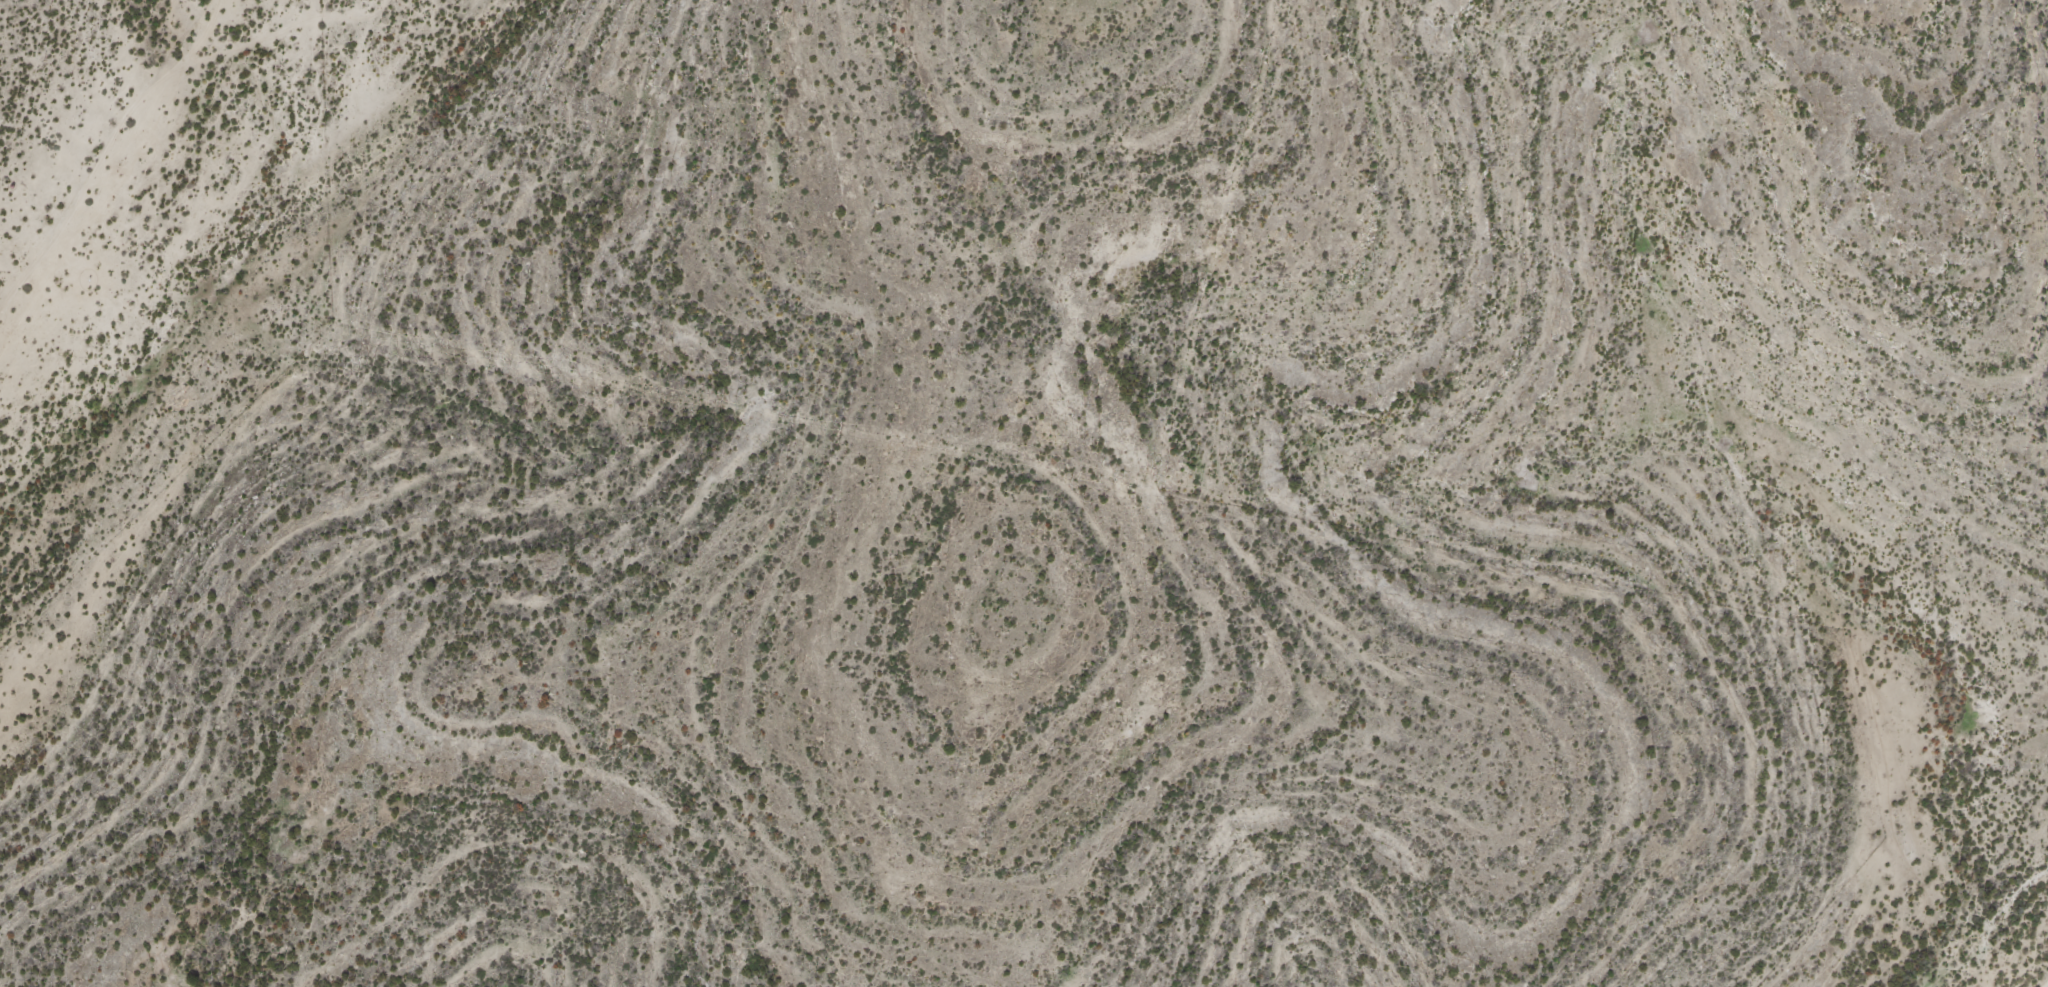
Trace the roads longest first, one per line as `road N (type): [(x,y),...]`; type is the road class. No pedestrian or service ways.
road 1 (track): [(0,320),(214,0)]

